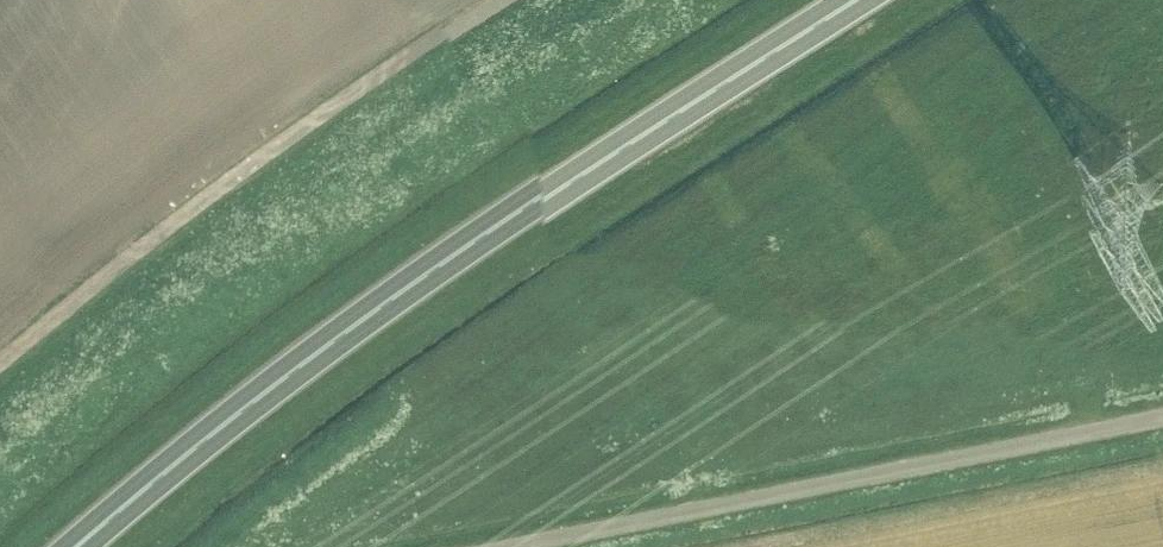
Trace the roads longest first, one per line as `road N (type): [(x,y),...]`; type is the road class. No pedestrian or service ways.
road 1 (trunk): [(84,546),(327,349),(465,249),(854,0)]
road 2 (unclassified): [(526,546),(1162,420)]
road 3 (unclassified): [(499,0),(201,204),(0,367)]

